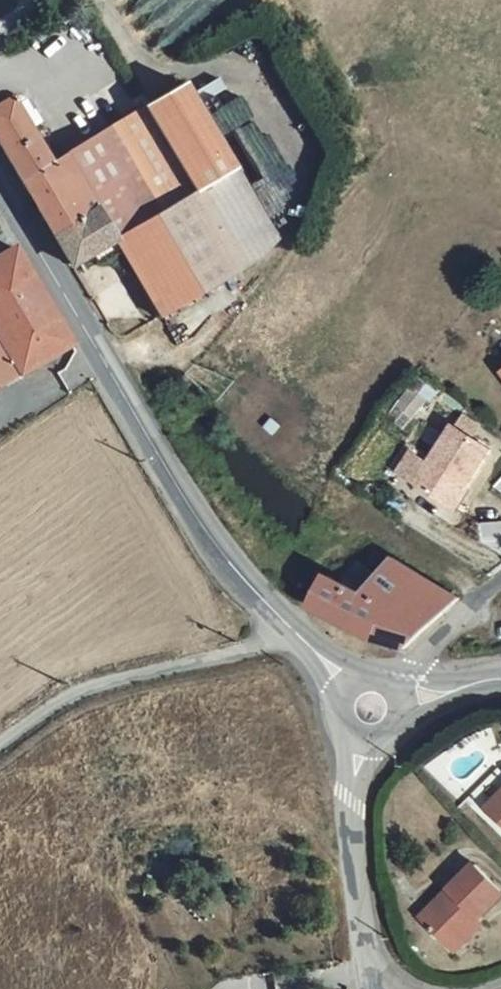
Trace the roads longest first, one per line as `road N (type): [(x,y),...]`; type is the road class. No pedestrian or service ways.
road 1 (secondary): [(290,630),(186,491),(0,186)]
road 2 (residential): [(290,630),(71,695),(0,747)]
road 3 (unclassified): [(353,805),(376,979)]
road 4 (unclassified): [(398,680),(409,659),(500,582)]

